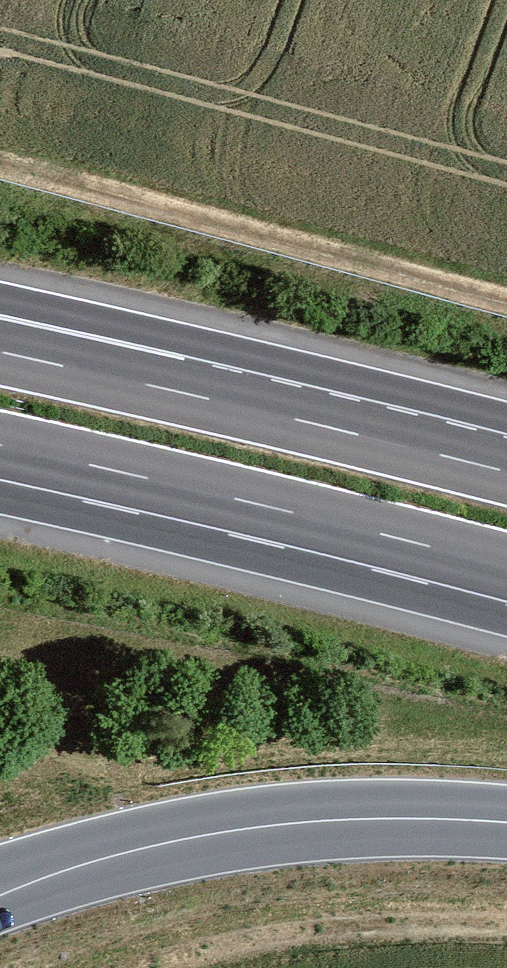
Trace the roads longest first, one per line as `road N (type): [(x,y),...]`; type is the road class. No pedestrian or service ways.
road 1 (track): [(506,298),(0,163)]
road 2 (motorway): [(2,445),(506,567)]
road 3 (secondary): [(0,896),(138,850),(260,827),(390,819),(506,823)]
road 4 (track): [(506,923),(329,927),(133,967)]
road 5 (motorway): [(506,472),(176,391)]
road 6 (motorway): [(176,391),(0,337)]
road 7 (motorway): [(176,391),(0,352)]

